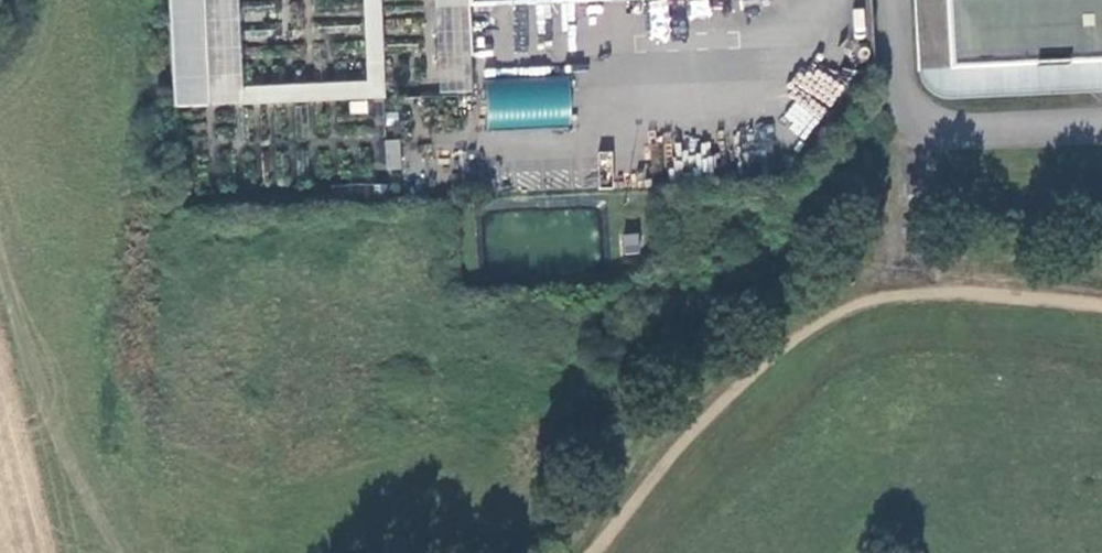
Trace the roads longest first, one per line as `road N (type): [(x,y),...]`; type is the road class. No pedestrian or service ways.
road 1 (track): [(1101,305),(936,292),(895,293),(842,310),(714,407),(593,552)]

